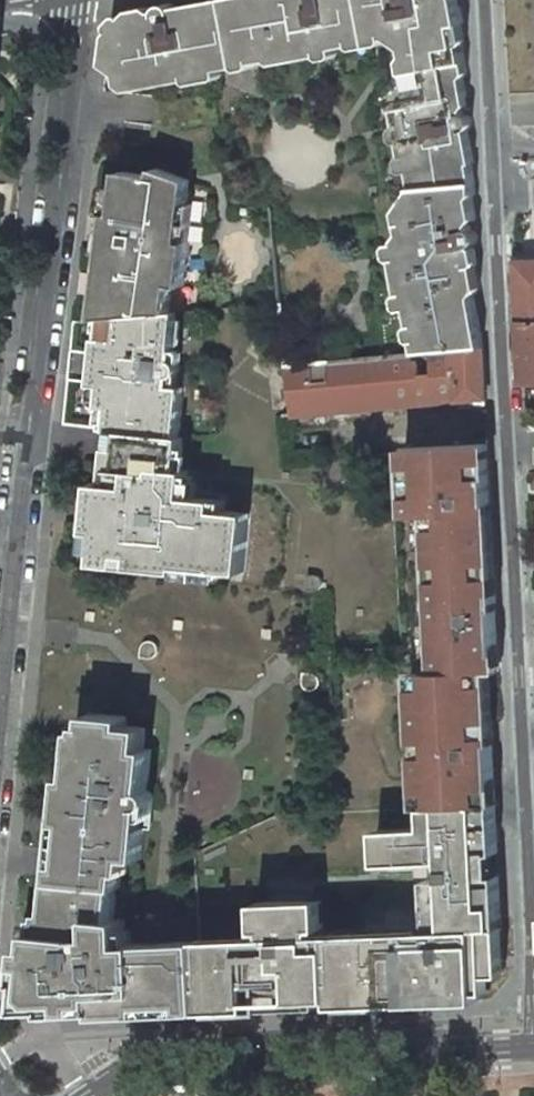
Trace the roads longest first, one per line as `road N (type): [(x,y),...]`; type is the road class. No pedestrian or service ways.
road 1 (residential): [(533,946),(483,0)]
road 2 (residential): [(0,760),(78,0)]
road 3 (tertiary): [(533,1055),(150,1076),(92,1095)]

